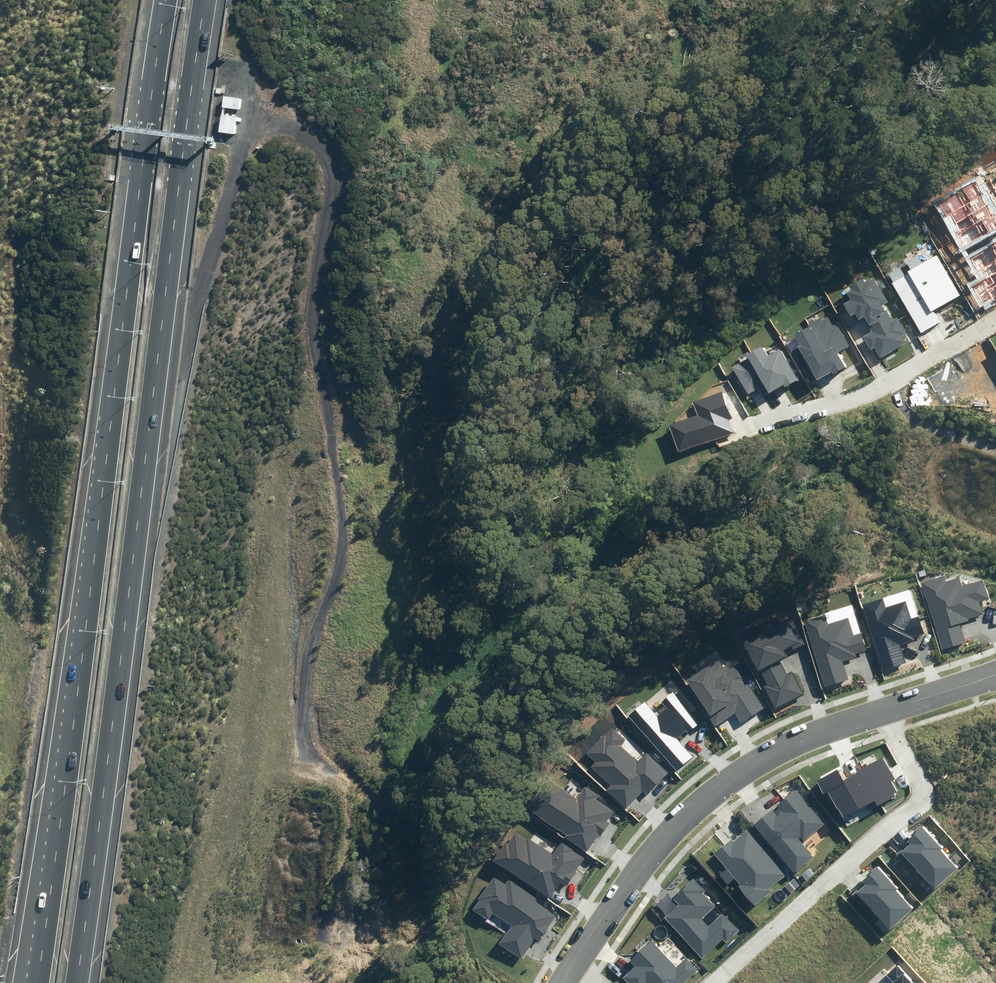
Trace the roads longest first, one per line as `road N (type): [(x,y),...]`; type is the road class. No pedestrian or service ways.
road 1 (track): [(146,459),(250,153),(265,133),(300,136),(335,212),(317,368),(338,549),(310,658),(307,700),(308,748),(328,774)]
road 2 (motorway): [(36,982),(166,0)]
road 3 (motorway): [(202,0),(75,982)]
road 4 (residential): [(571,966),(702,800),(783,746),(882,712)]
road 5 (residential): [(713,982),(923,801),(882,712)]
road 6 (residential): [(995,319),(887,382),(756,424)]
road 7 (track): [(995,449),(922,426),(887,382)]
road 8 (residential): [(882,712),(995,674)]

